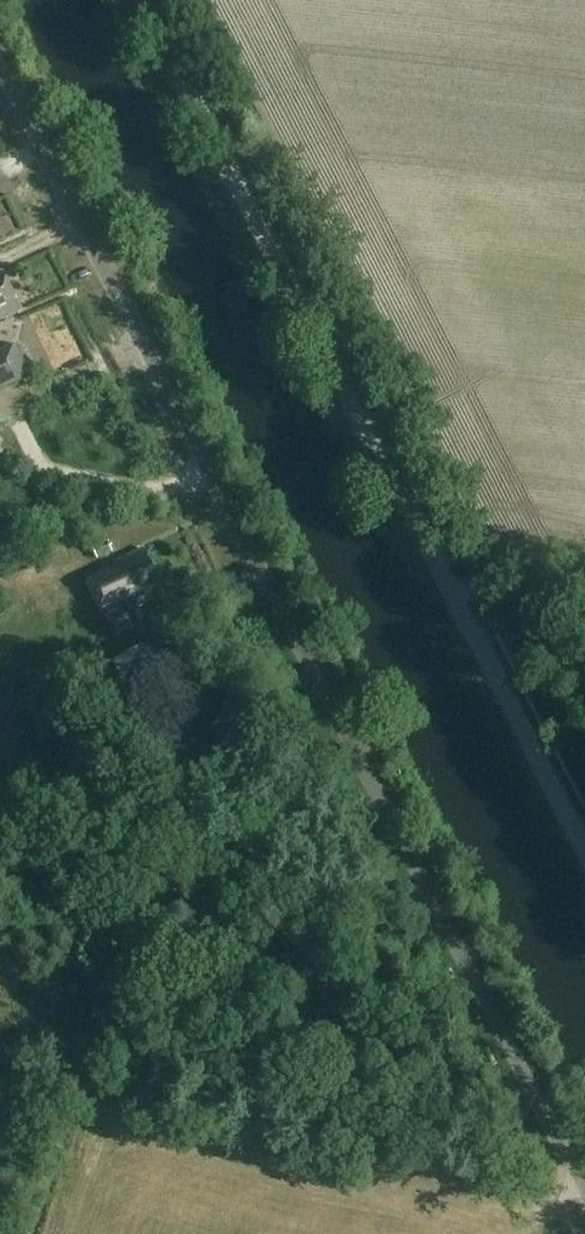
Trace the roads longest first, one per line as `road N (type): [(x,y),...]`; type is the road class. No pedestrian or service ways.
road 1 (unclassified): [(584,1192),(0,73)]
road 2 (track): [(584,840),(149,0)]

